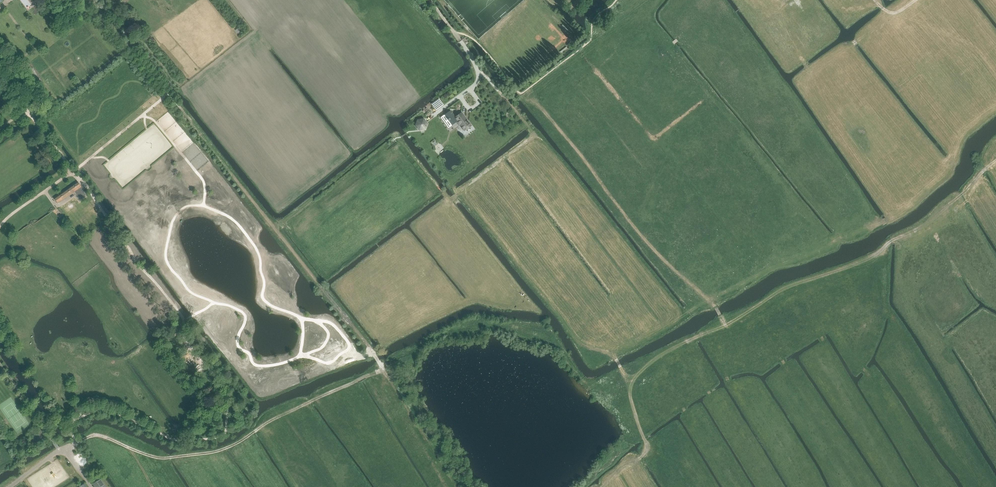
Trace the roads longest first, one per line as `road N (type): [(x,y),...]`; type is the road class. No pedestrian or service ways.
road 1 (track): [(995,158),(957,209),(623,374),(644,446),(604,486)]
road 2 (track): [(128,45),(375,355),(447,486)]
road 3 (track): [(523,93),(692,291),(713,302),(726,327)]
road 4 (track): [(0,227),(167,95)]
road 5 (track): [(234,448),(285,408),(382,369)]
road 6 (track): [(874,0),(976,45),(995,75)]

